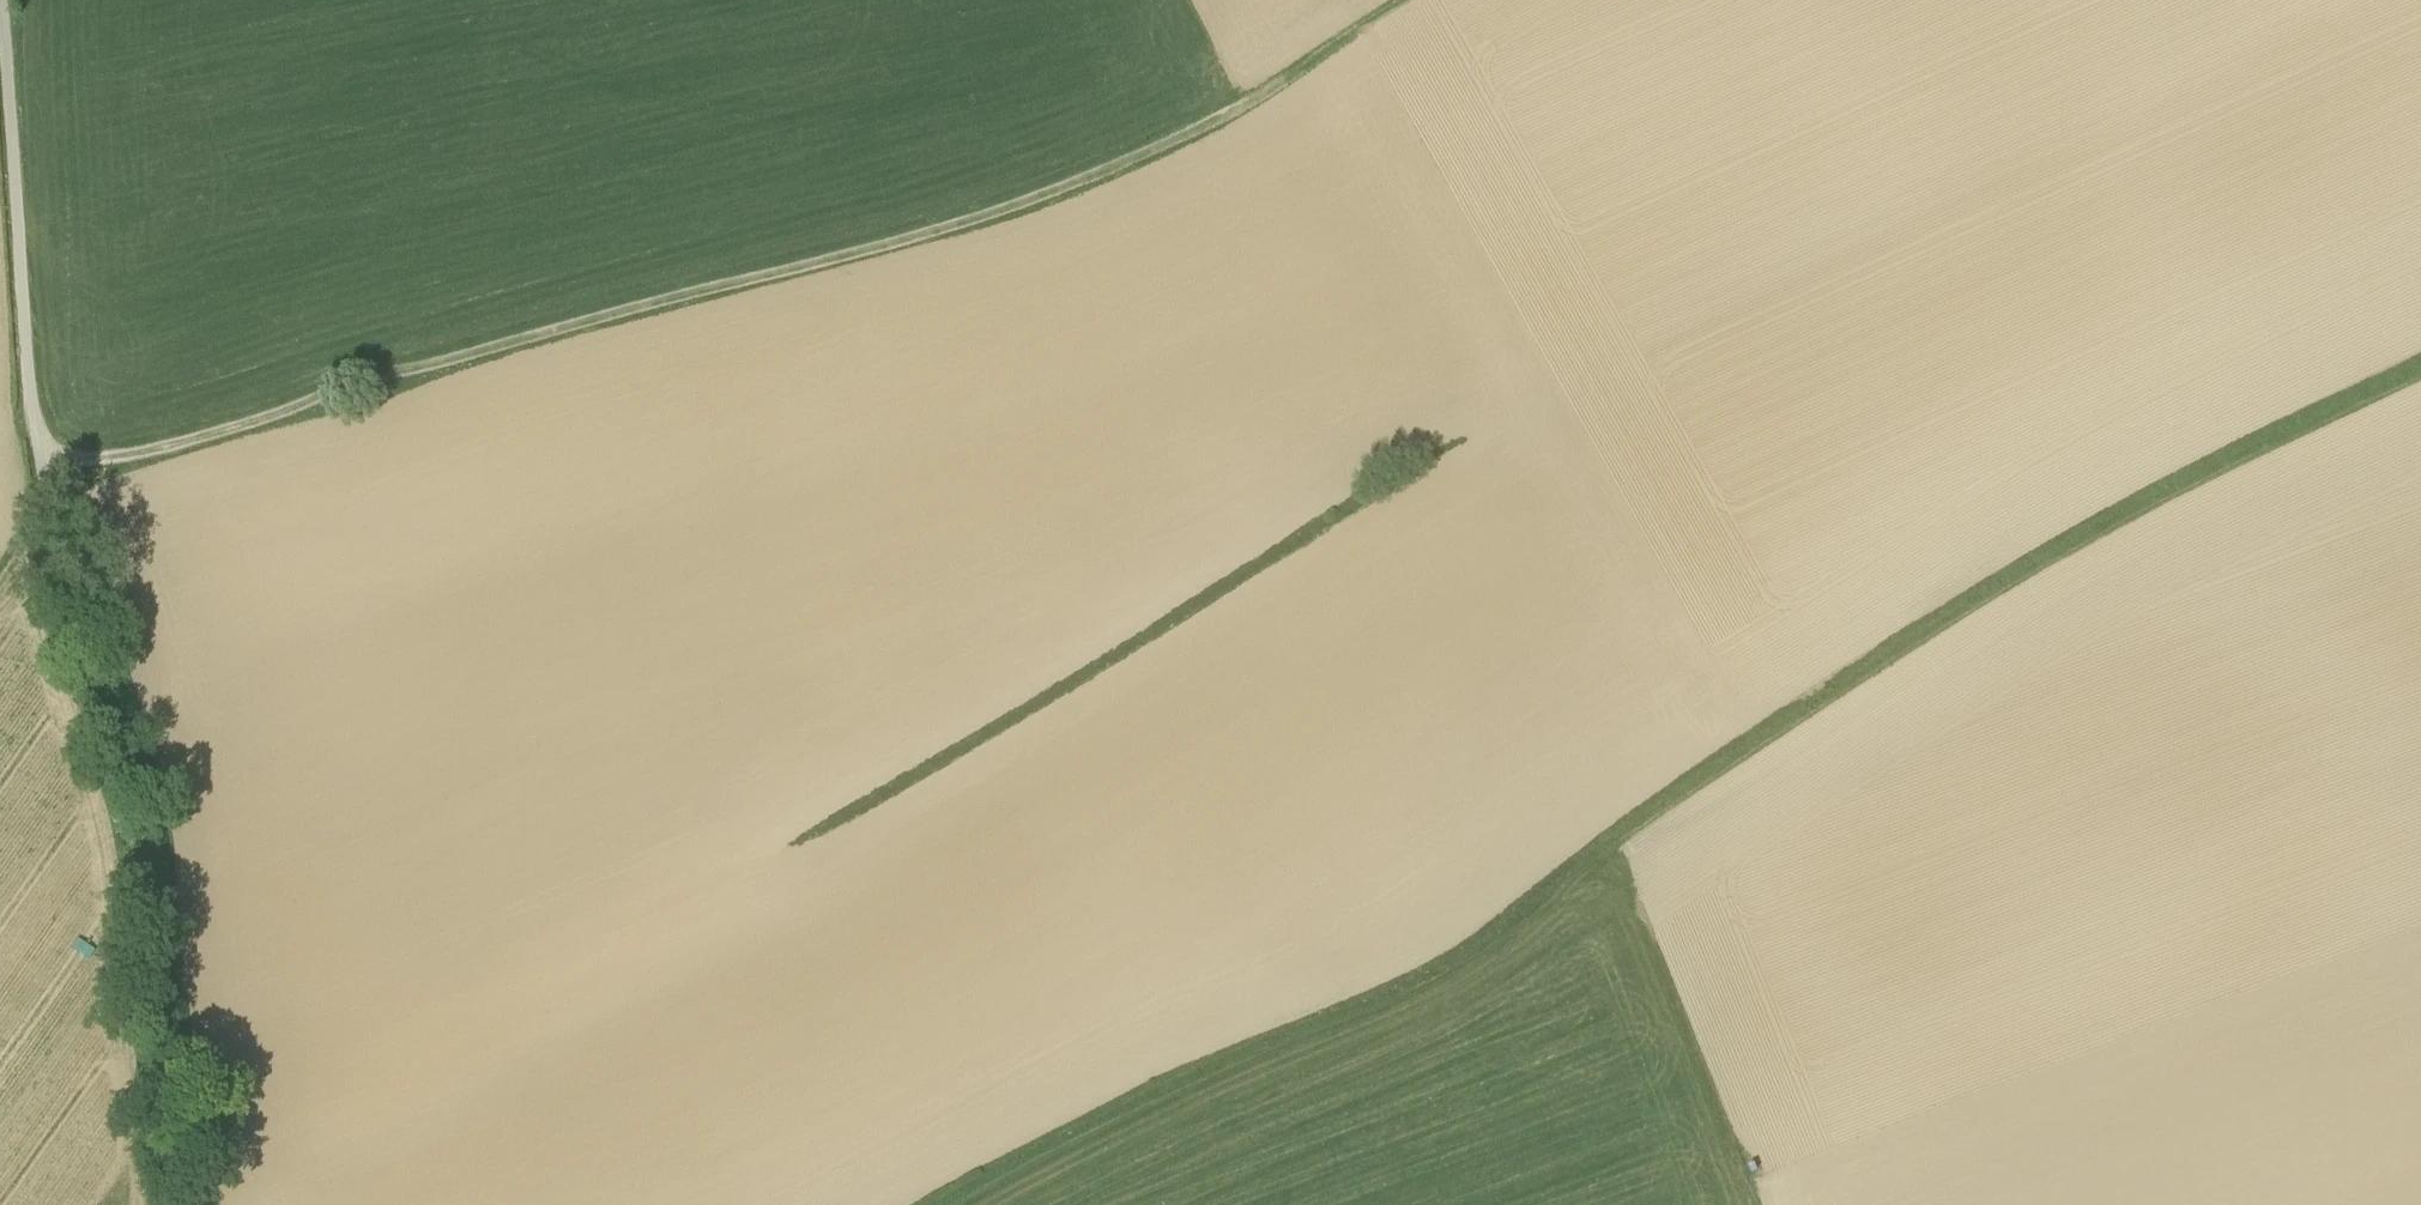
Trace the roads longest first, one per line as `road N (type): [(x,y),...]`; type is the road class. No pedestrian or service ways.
road 1 (track): [(45,483),(138,802),(177,1124),(198,1204)]
road 2 (unclassified): [(3,0),(23,323),(45,483)]

